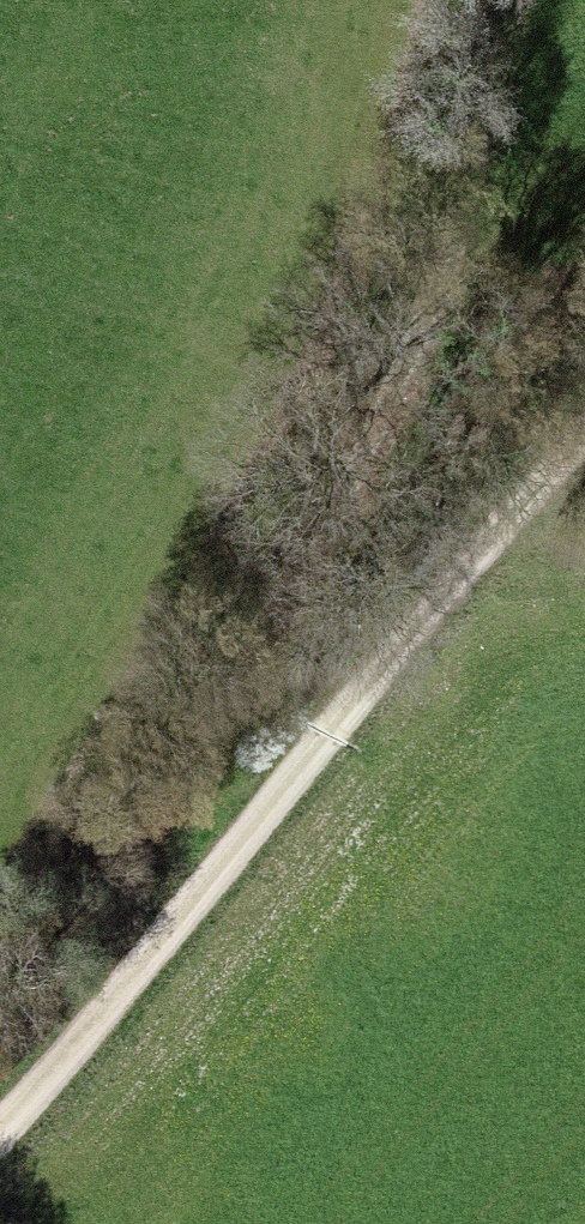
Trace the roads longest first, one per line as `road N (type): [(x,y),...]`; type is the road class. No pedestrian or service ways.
road 1 (track): [(510,0),(484,149),(242,677),(122,989)]
road 2 (track): [(584,424),(0,1128)]

